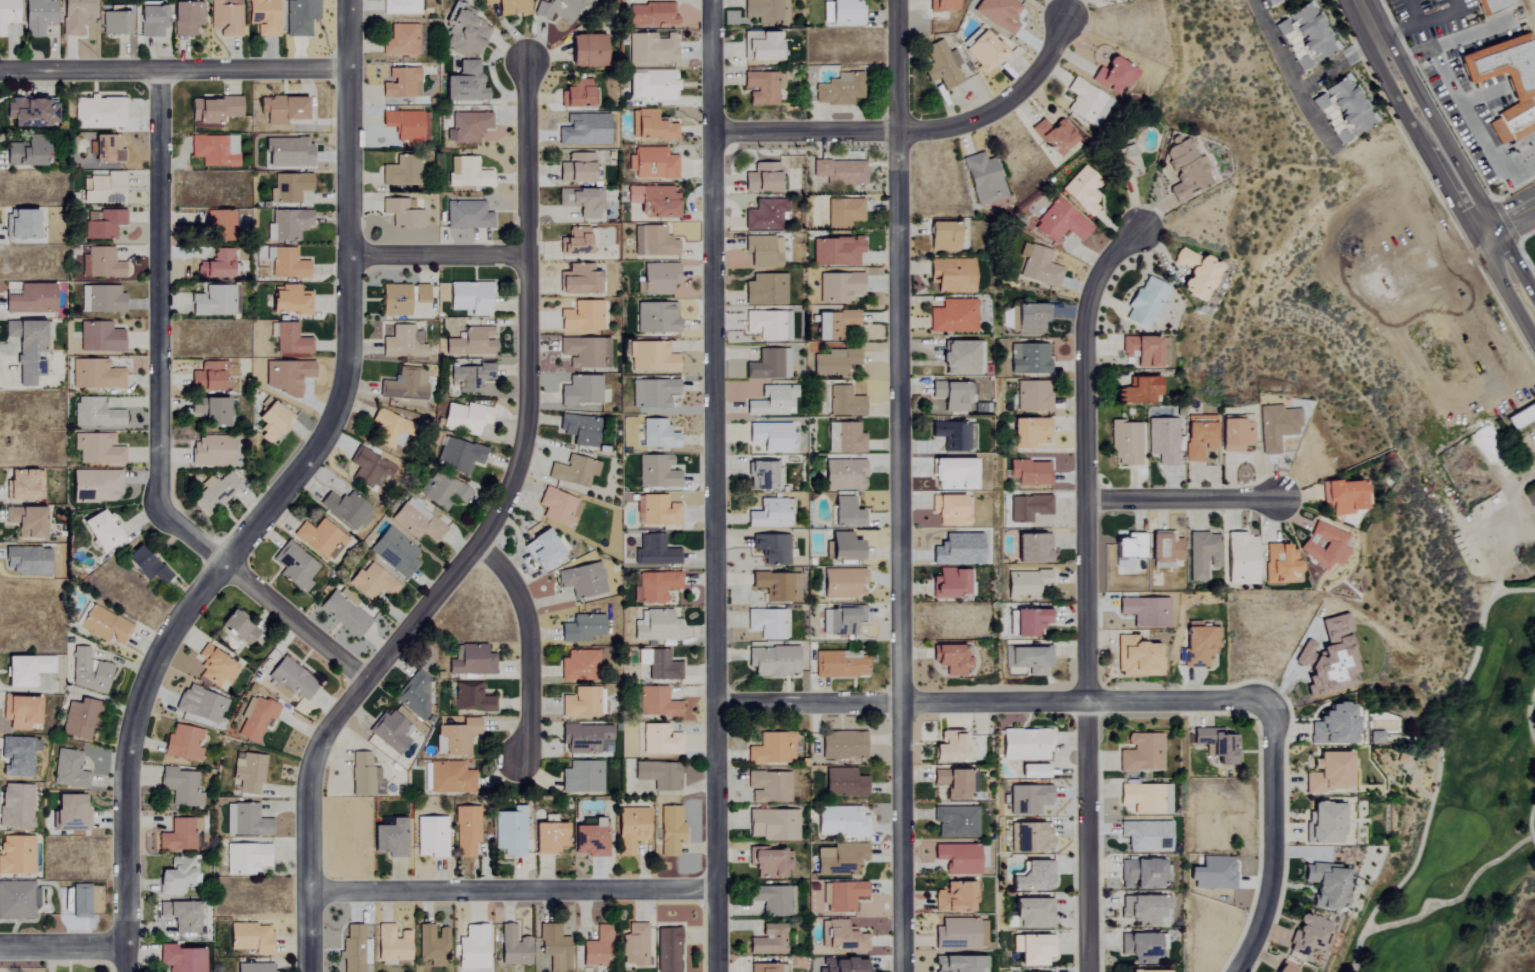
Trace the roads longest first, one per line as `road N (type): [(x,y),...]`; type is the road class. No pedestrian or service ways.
road 1 (residential): [(125,971),(131,763),(158,658),(339,418),(352,352),(351,0)]
road 2 (residential): [(717,971),(722,701),(712,0)]
road 3 (residential): [(903,971),(898,0)]
road 4 (residential): [(1088,971),(1088,322),(1107,264),(1143,230)]
road 5 (residential): [(369,682),(156,505),(165,71)]
road 6 (residential): [(1266,701),(722,701)]
road 7 (residential): [(479,547),(526,452),(527,62)]
road 8 (residential): [(314,971),(315,773),(333,723),(479,547)]
road 9 (residential): [(315,891),(719,889)]
road 10 (residential): [(713,129),(964,124),(1020,95),(1069,25)]
road 11 (tertiary): [(1534,322),(1362,0)]
road 12 (residential): [(0,70),(350,70)]
road 13 (residential): [(1240,971),(1261,934),(1275,877),(1275,751),(1266,701)]
road 14 (residential): [(521,755),(531,702),(530,617),(507,573),(479,547)]
road 15 (residential): [(1284,499),(1087,497)]
road 16 (residential): [(528,253),(353,256)]
road 17 (residential): [(125,949),(0,947)]

